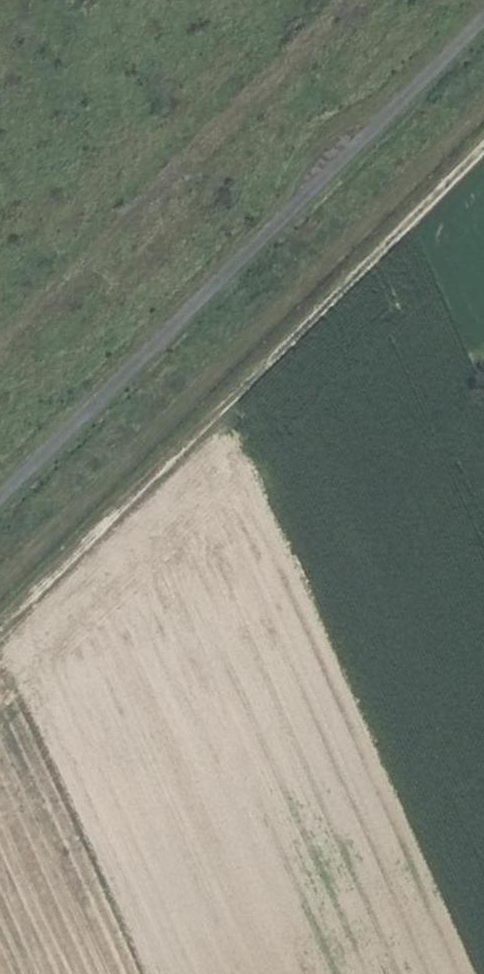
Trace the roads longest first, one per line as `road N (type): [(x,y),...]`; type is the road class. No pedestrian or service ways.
road 1 (track): [(0,629),(483,152)]

